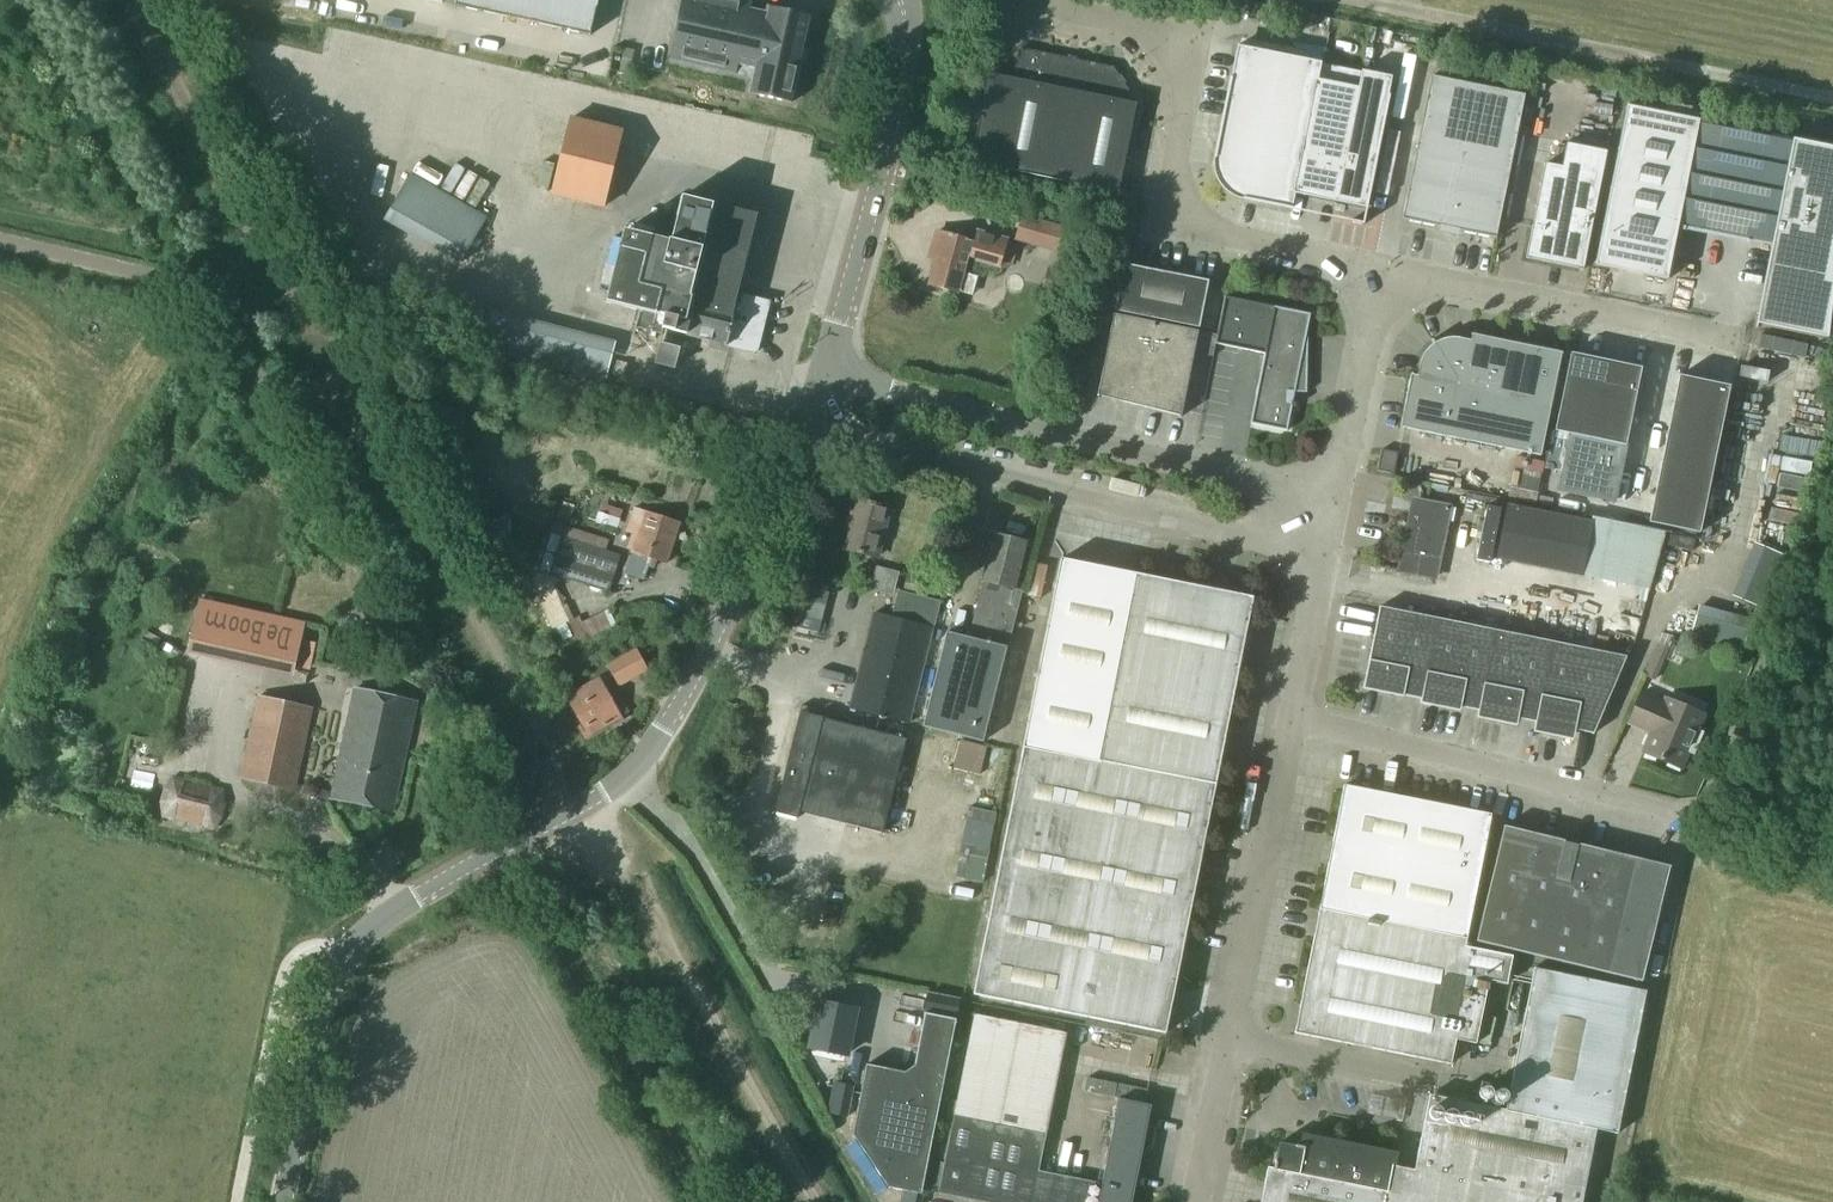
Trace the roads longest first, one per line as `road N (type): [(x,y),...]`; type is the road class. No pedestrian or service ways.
road 1 (tertiary): [(282,1201),(321,1012),(344,961),(388,916),(630,772),(738,587),(800,435)]
road 2 (unclassified): [(1385,269),(1163,218),(1196,42),(996,0)]
road 3 (unclassified): [(800,435),(870,442),(1323,553)]
road 4 (unclassified): [(1334,502),(819,375)]
road 5 (unclassified): [(1292,719),(1688,814)]
road 6 (tertiary): [(819,375),(875,180),(902,38),(900,0)]
road 7 (unclassified): [(1743,350),(1385,269)]
road 8 (track): [(813,1201),(643,901)]
road 9 (unclassified): [(1228,1040),(1292,719)]
road 10 (track): [(1832,602),(1809,596),(1708,818)]
road 11 (unclassified): [(1334,502),(1385,269)]
road 12 (unclassified): [(1434,1085),(1228,1040)]
road 13 (unclassified): [(1292,719),(1323,553)]
road 14 (unclassified): [(1198,1201),(1228,1040)]
road 15 (track): [(1688,814),(1832,847)]

